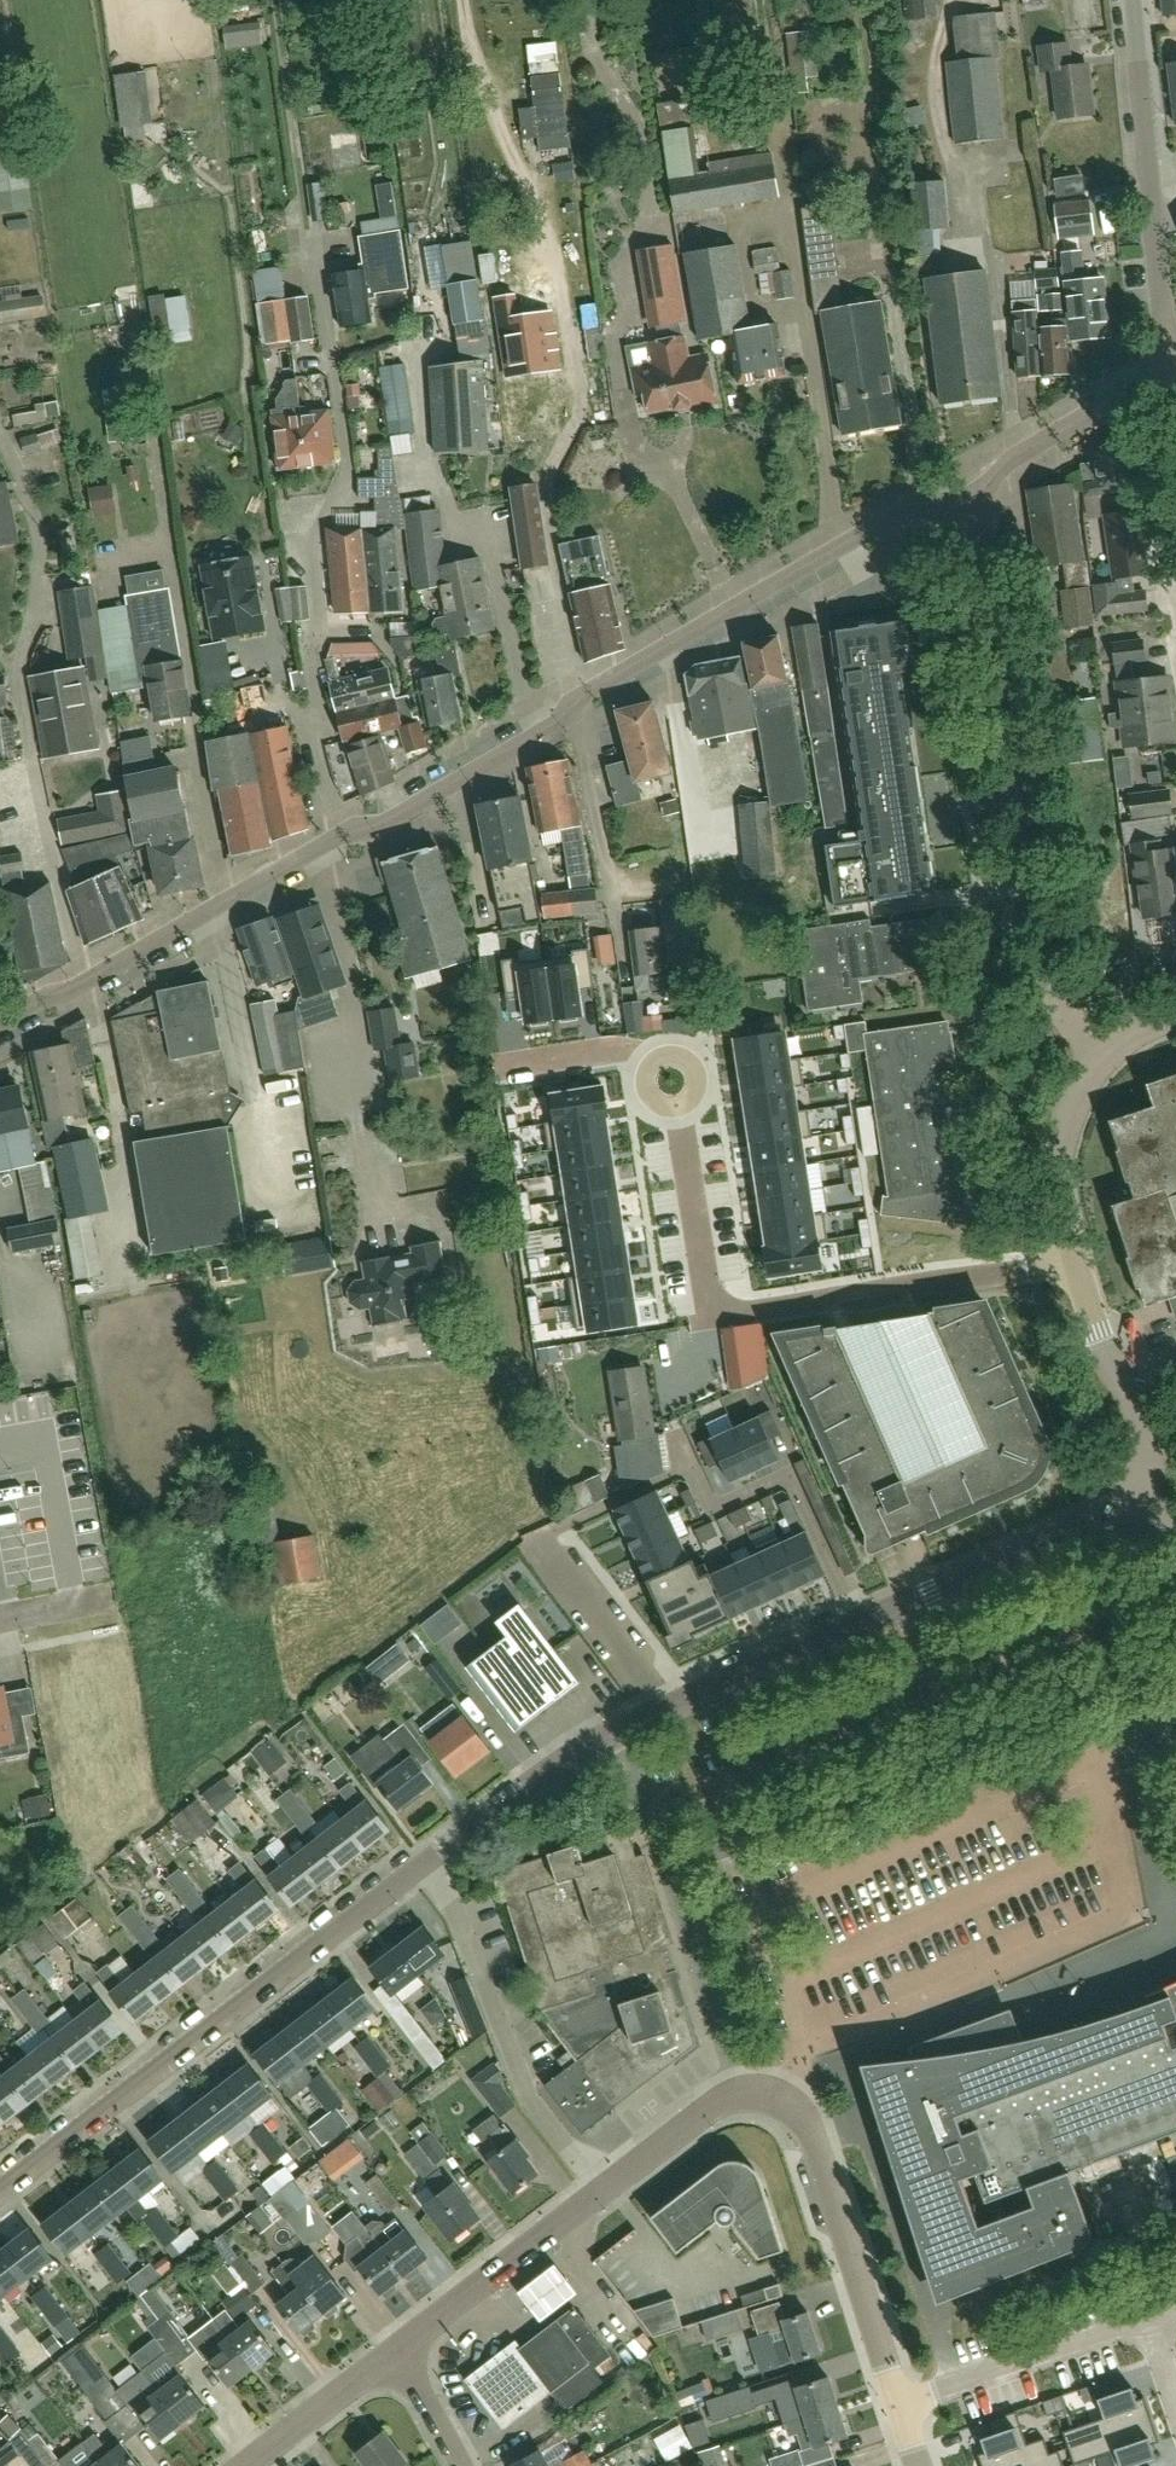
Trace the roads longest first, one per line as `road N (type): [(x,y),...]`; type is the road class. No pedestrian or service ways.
road 1 (residential): [(0,1022),(38,998),(76,988),(342,836),(377,826),(559,723),(573,700),(903,514),(960,501)]
road 2 (residential): [(1079,1265),(751,1315),(728,1311),(711,1289),(673,1081)]
road 3 (residential): [(1098,1064),(1061,989),(984,558),(960,501)]
road 4 (residential): [(441,1849),(0,2186)]
road 5 (residential): [(625,1727),(1125,1502)]
road 6 (residential): [(1139,385),(1158,370),(1166,342),(1133,0)]
road 7 (residential): [(600,2193),(534,2103),(506,2045),(441,1849)]
road 8 (residential): [(741,2090),(625,1727)]
road 9 (residential): [(898,2405),(807,2120),(783,2093),(741,2090)]
road 10 (residential): [(898,2405),(1148,2317)]
road 11 (residential): [(1125,1502),(1153,1440),(1145,1408),(1097,1330),(1079,1265)]
road 12 (residential): [(402,2349),(600,2193)]
road 13 (track): [(308,237),(276,0)]
road 14 (residential): [(625,1727),(524,1785),(441,1849)]
road 15 (residential): [(960,501),(1021,452),(1139,385)]
road 16 (residential): [(1079,1265),(1059,1193),(1058,1153),(1076,1097),(1098,1064)]
road 17 (residential): [(247,2465),(402,2349)]
road 18 (residential): [(1175,569),(1139,385)]
road 19 (residential): [(600,2193),(718,2099),(741,2090)]
road 20 (residential): [(464,2465),(402,2349)]

